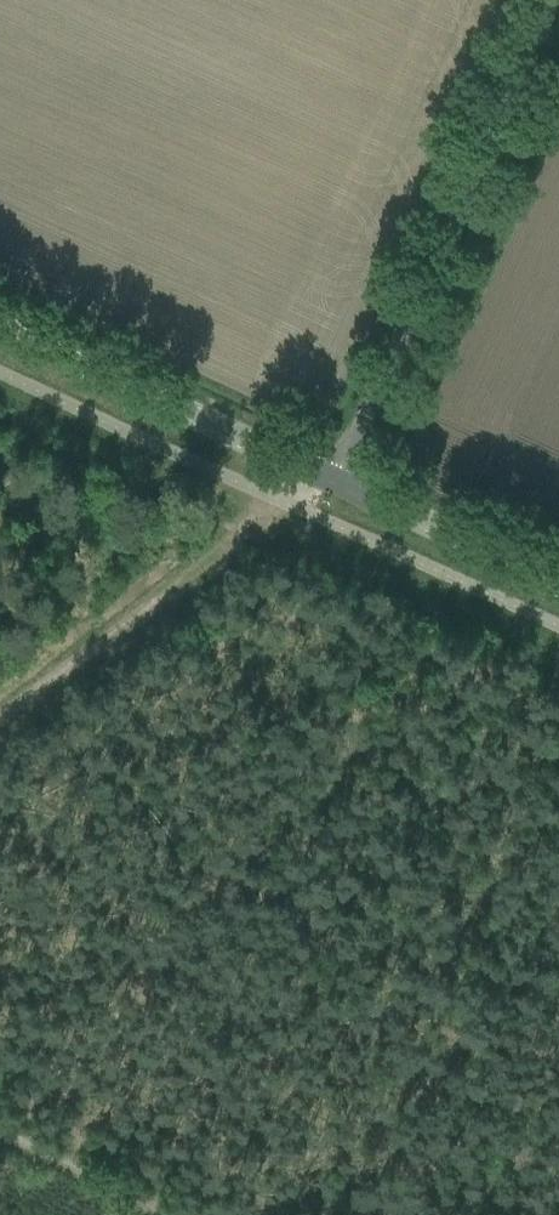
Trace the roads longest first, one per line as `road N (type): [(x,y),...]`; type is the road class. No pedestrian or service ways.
road 1 (unclassified): [(324,475),(542,0)]
road 2 (track): [(324,475),(0,720)]
road 3 (tertiary): [(324,475),(0,328)]
road 4 (tertiary): [(558,581),(324,475)]
road 5 (track): [(195,1214),(0,1122)]

